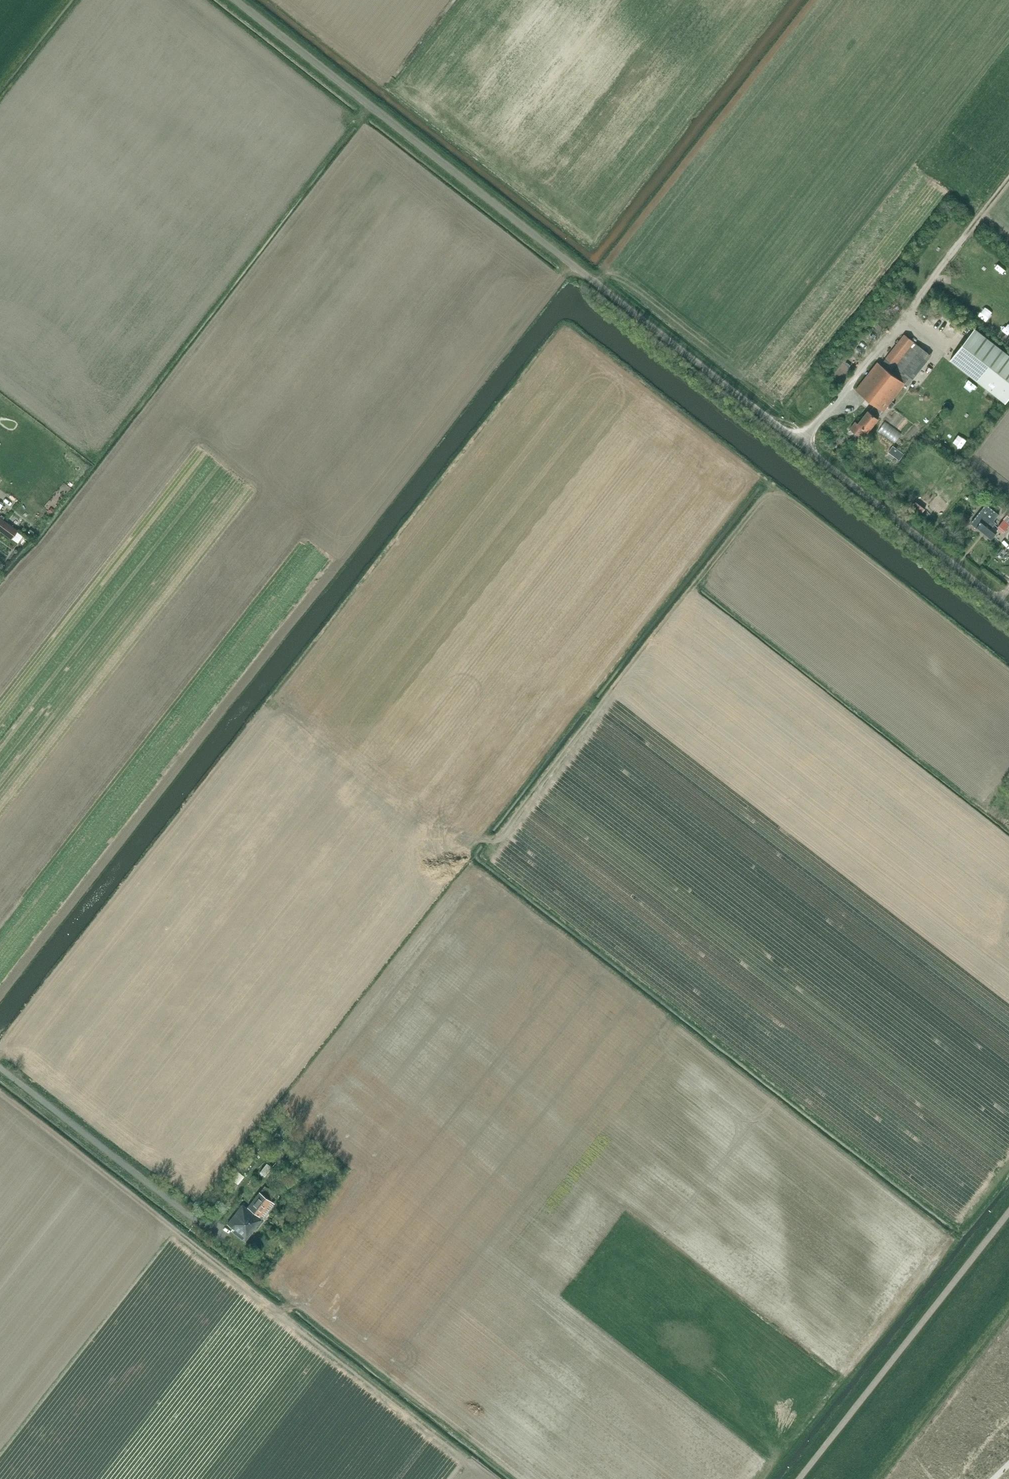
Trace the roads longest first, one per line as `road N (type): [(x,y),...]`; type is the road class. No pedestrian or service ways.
road 1 (unclassified): [(1008,609),(235,0)]
road 2 (unclassified): [(800,1478),(1008,1212)]
road 3 (unclassified): [(189,1219),(0,1071)]
road 4 (track): [(931,281),(1008,181)]

